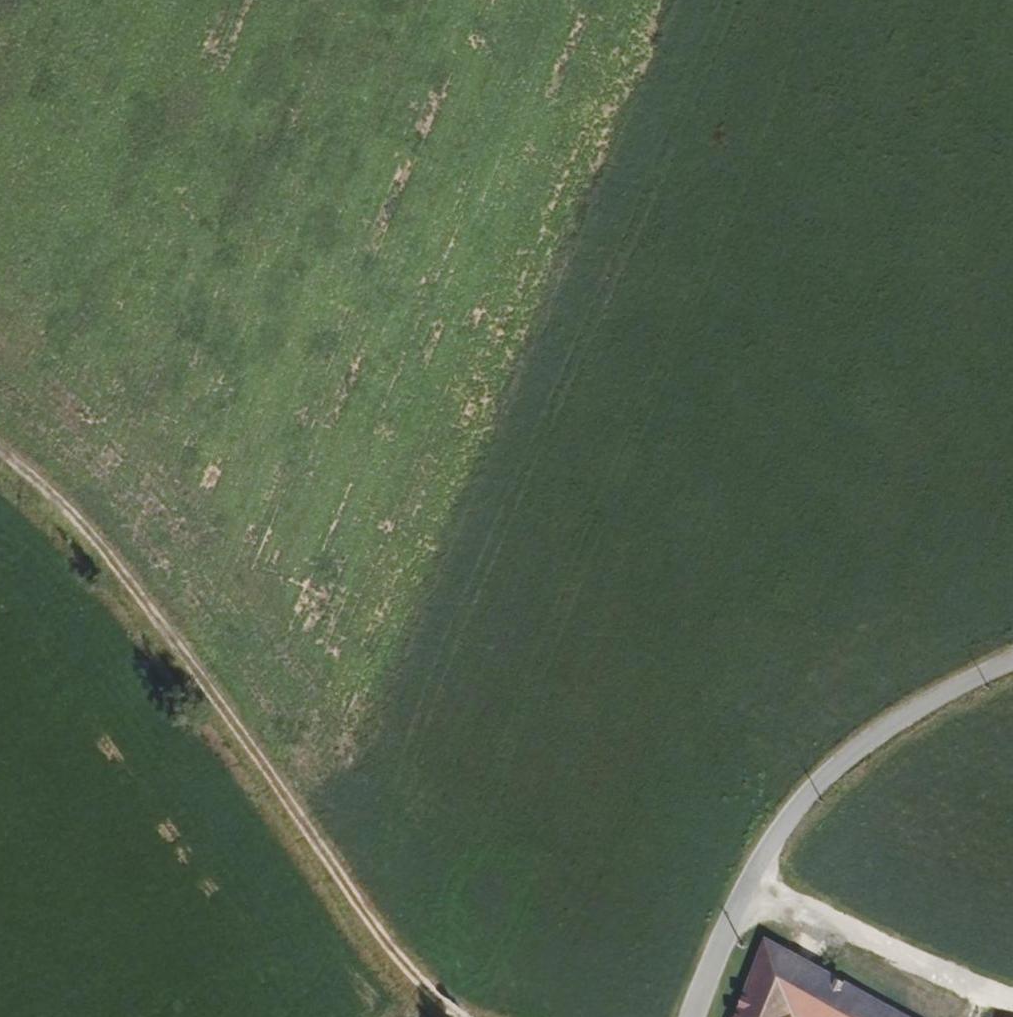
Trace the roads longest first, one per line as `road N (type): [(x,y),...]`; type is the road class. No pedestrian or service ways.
road 1 (track): [(0,458),(108,563),(372,931),(451,1016)]
road 2 (unclassified): [(693,1016),(749,878),(812,786),(875,738),(1012,662)]

